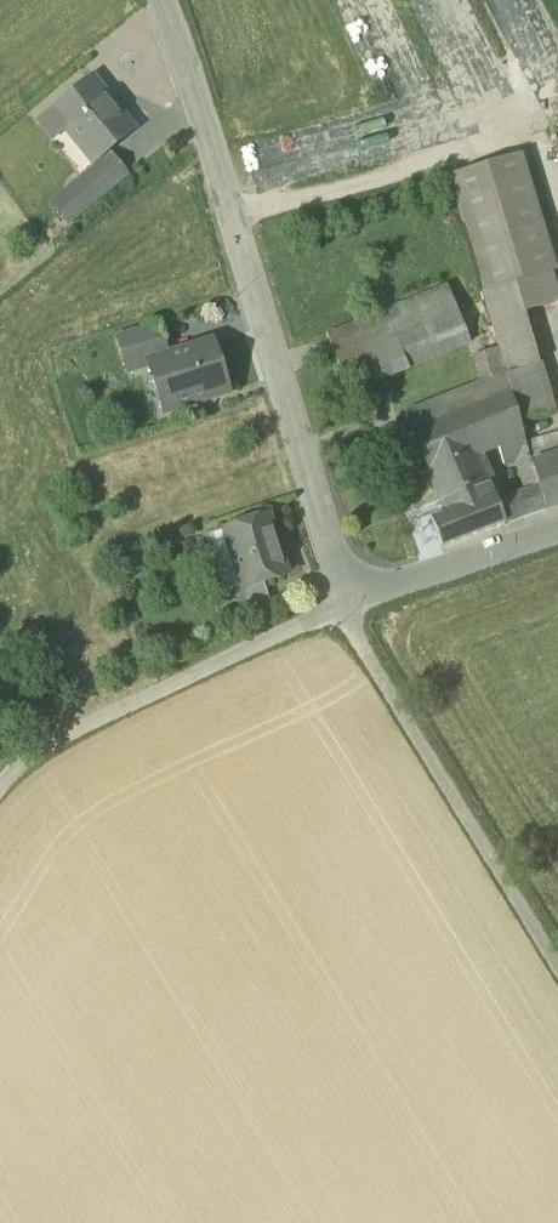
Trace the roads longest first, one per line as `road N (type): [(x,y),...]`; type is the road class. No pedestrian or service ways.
road 1 (residential): [(557,529),(386,584),(358,587),(340,576),(205,105),(164,0)]
road 2 (track): [(557,964),(342,609)]
road 3 (track): [(0,786),(23,762),(77,733),(342,609)]

